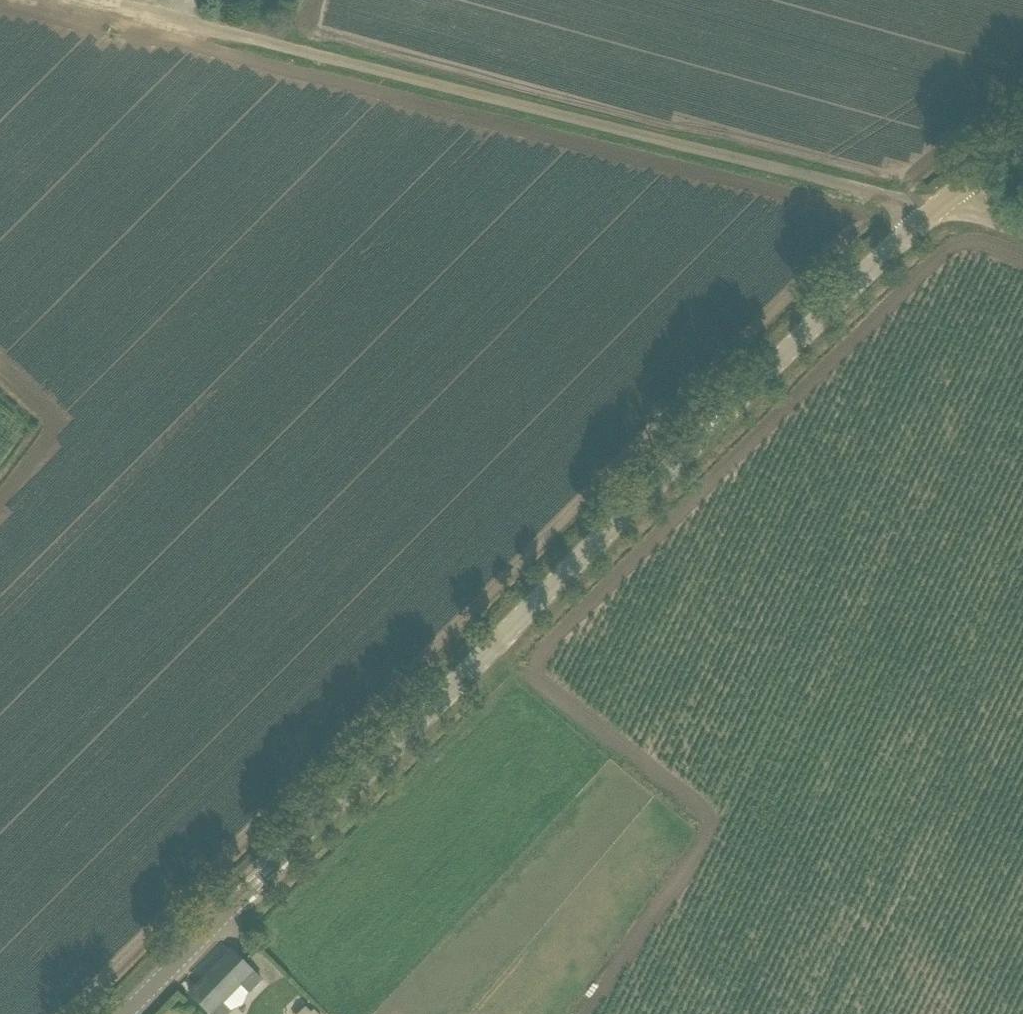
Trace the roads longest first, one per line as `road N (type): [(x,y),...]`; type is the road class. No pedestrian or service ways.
road 1 (tertiary): [(127,1013),(933,209)]
road 2 (unclassified): [(197,23),(933,209)]

